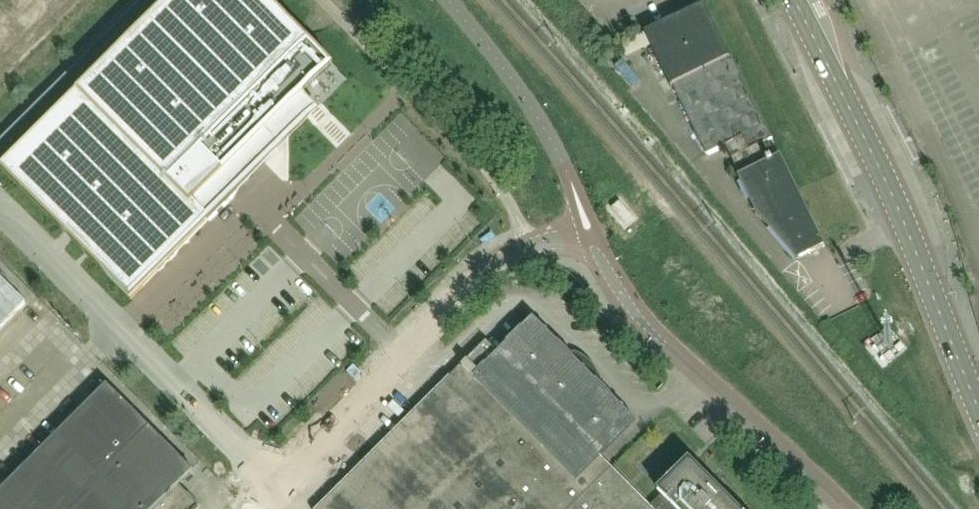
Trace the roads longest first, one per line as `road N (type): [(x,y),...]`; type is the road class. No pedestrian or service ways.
road 1 (secondary): [(978,408),(885,178),(794,0)]
road 2 (unclassified): [(843,508),(631,312),(590,233),(531,248)]
road 3 (unclassified): [(0,213),(277,488)]
road 4 (unclassified): [(277,488),(462,293),(531,248)]

